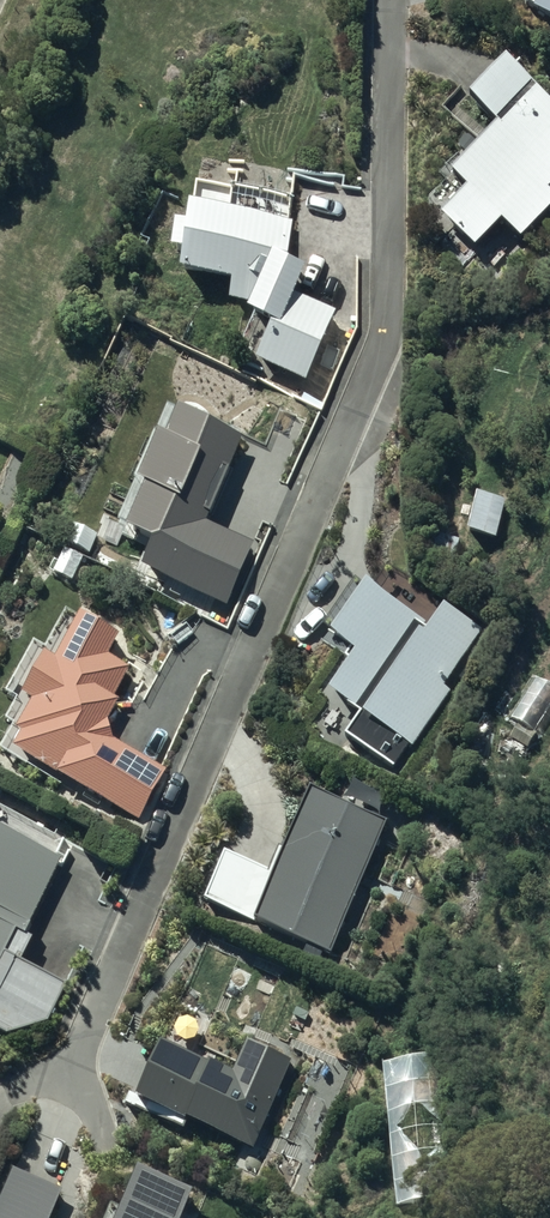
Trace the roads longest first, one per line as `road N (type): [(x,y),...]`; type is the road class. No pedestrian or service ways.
road 1 (residential): [(392,0),(389,325),(75,1054)]

